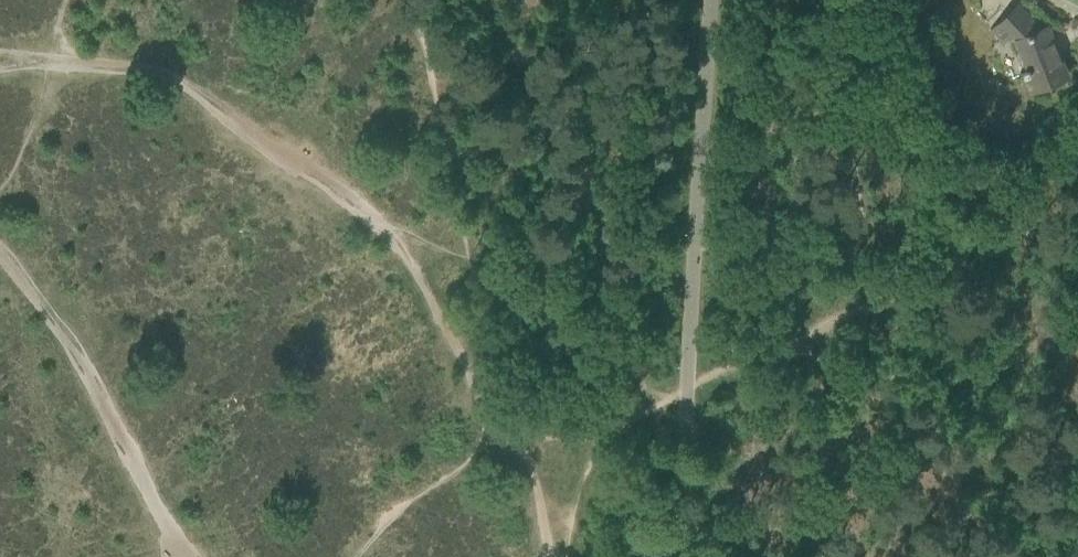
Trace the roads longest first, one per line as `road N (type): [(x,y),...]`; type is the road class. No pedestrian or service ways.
road 1 (track): [(0,70),(52,60),(181,77),(386,223),(492,403)]
road 2 (track): [(631,418),(967,269),(1077,204)]
road 3 (track): [(0,253),(60,318),(180,556)]
road 4 (track): [(492,403),(515,438),(550,556)]

